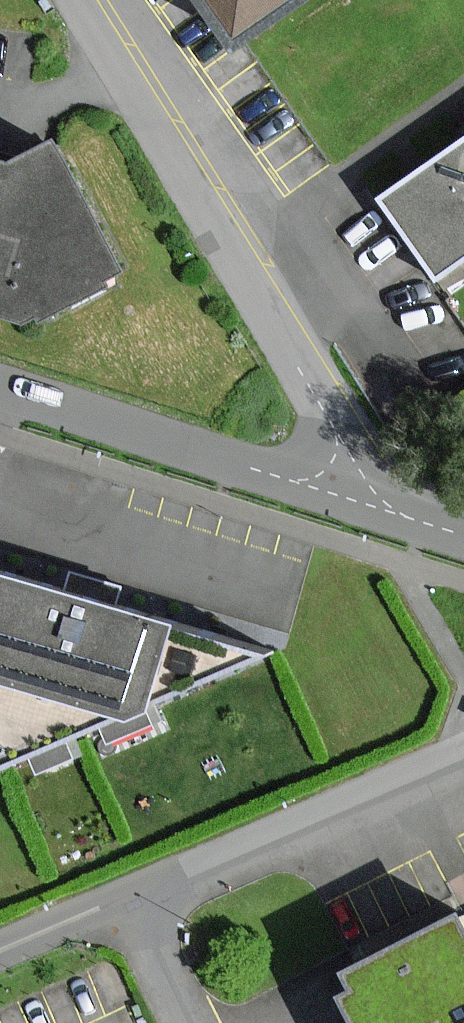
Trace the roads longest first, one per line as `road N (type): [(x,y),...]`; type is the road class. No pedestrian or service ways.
road 1 (residential): [(353,502),(355,470),(73,0)]
road 2 (unclassified): [(353,502),(0,389)]
road 3 (residential): [(133,893),(463,747)]
road 4 (residential): [(0,953),(133,893)]
road 5 (residential): [(193,1022),(133,893)]

